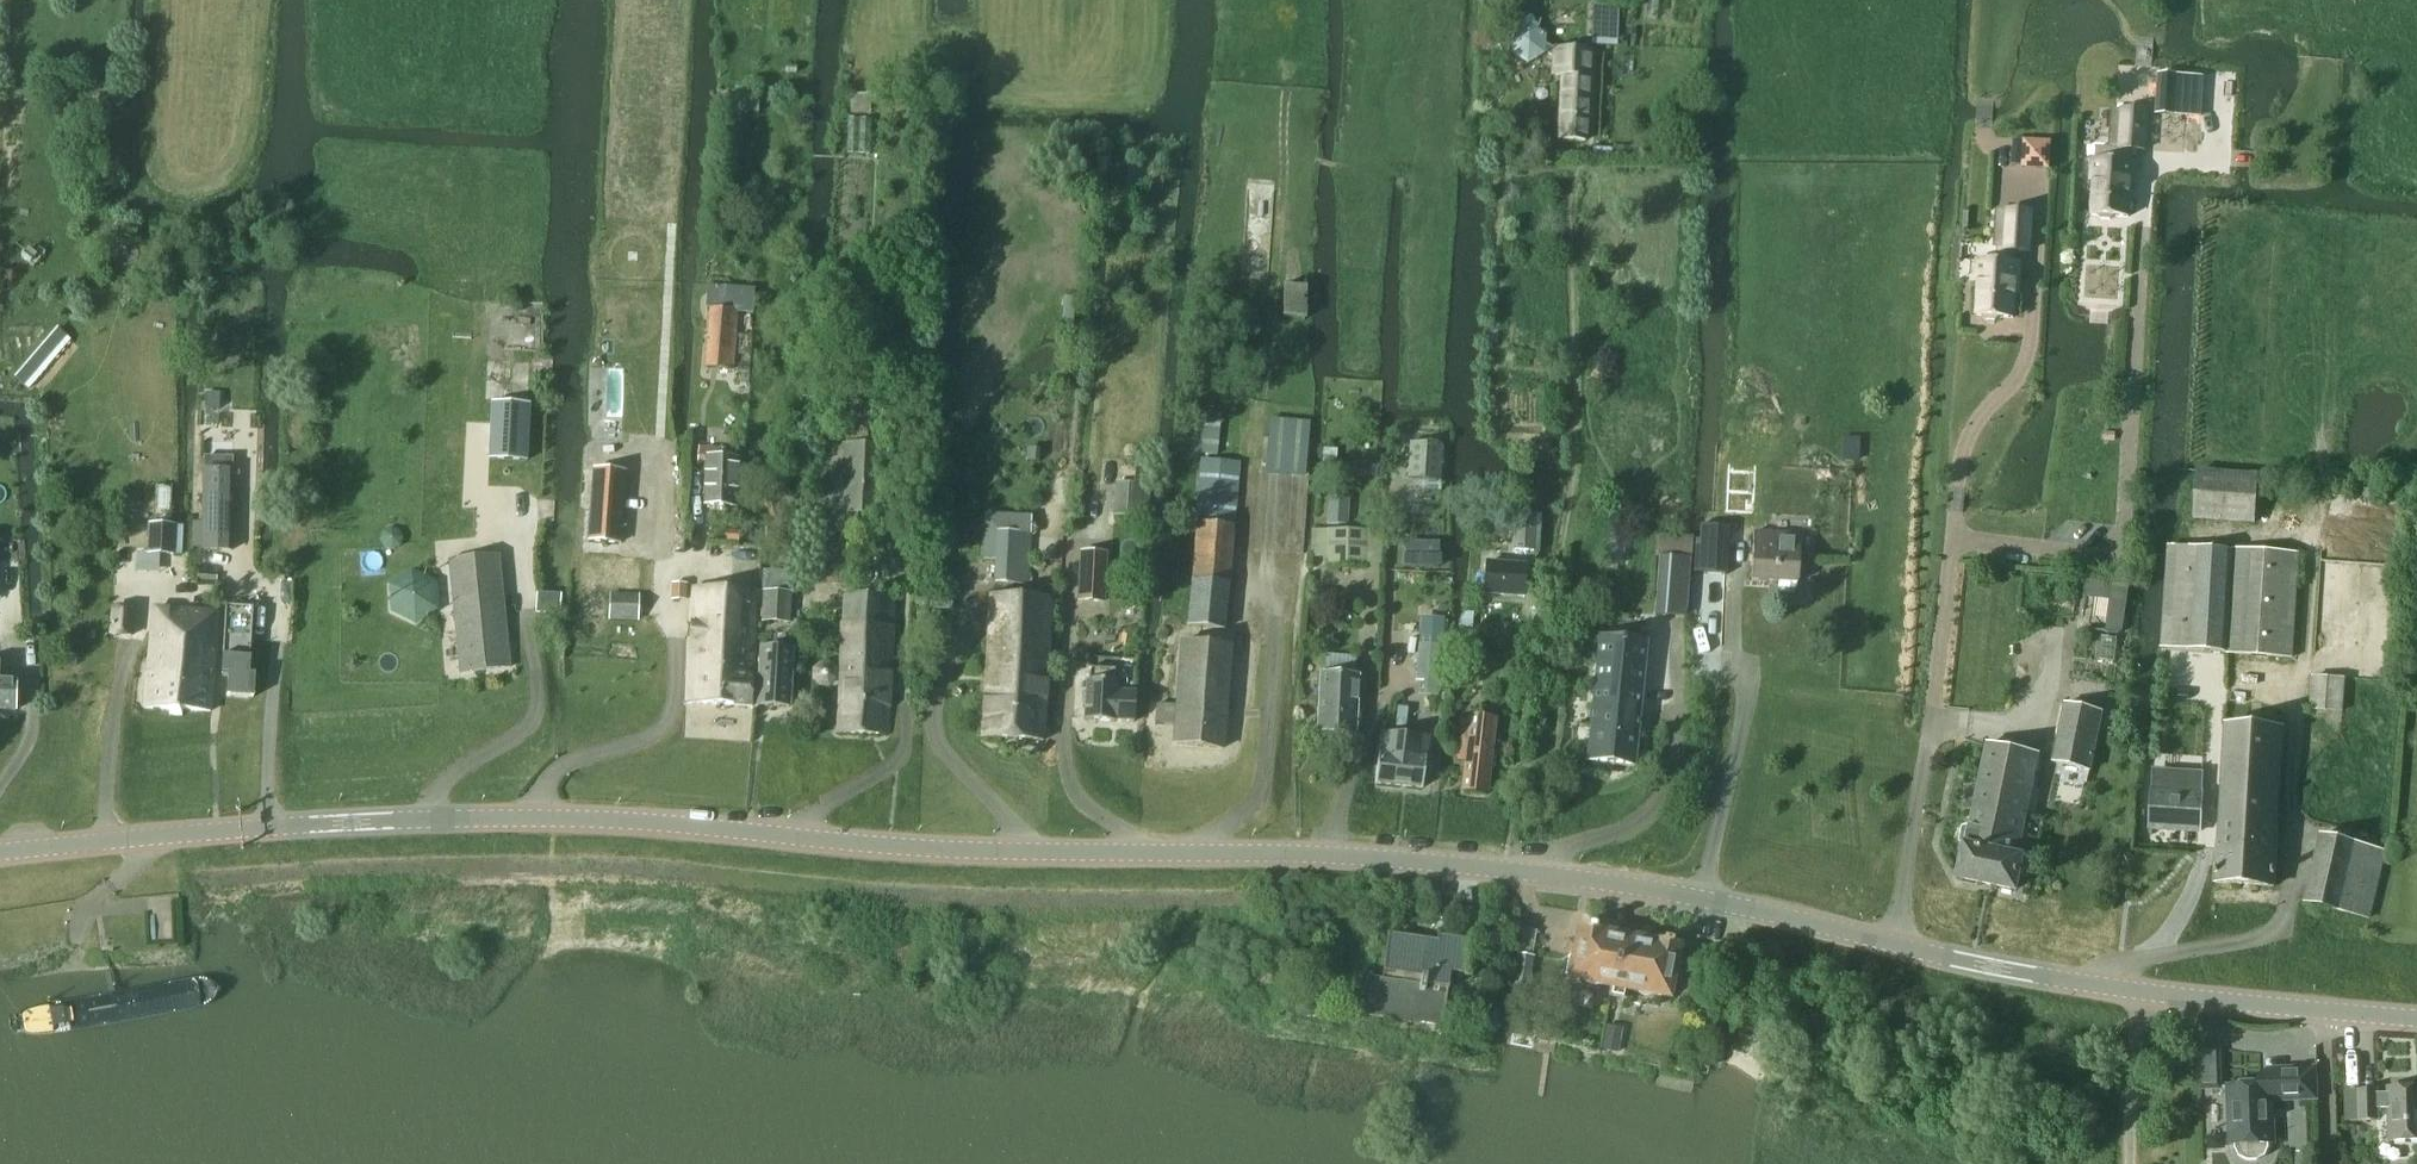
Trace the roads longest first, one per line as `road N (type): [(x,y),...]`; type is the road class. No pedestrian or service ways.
road 1 (tertiary): [(0,854),(298,826),(528,820),(954,852),(1360,858),(1614,884),(2069,983),(2321,1014)]
road 2 (residential): [(2323,1163),(2321,1014)]

